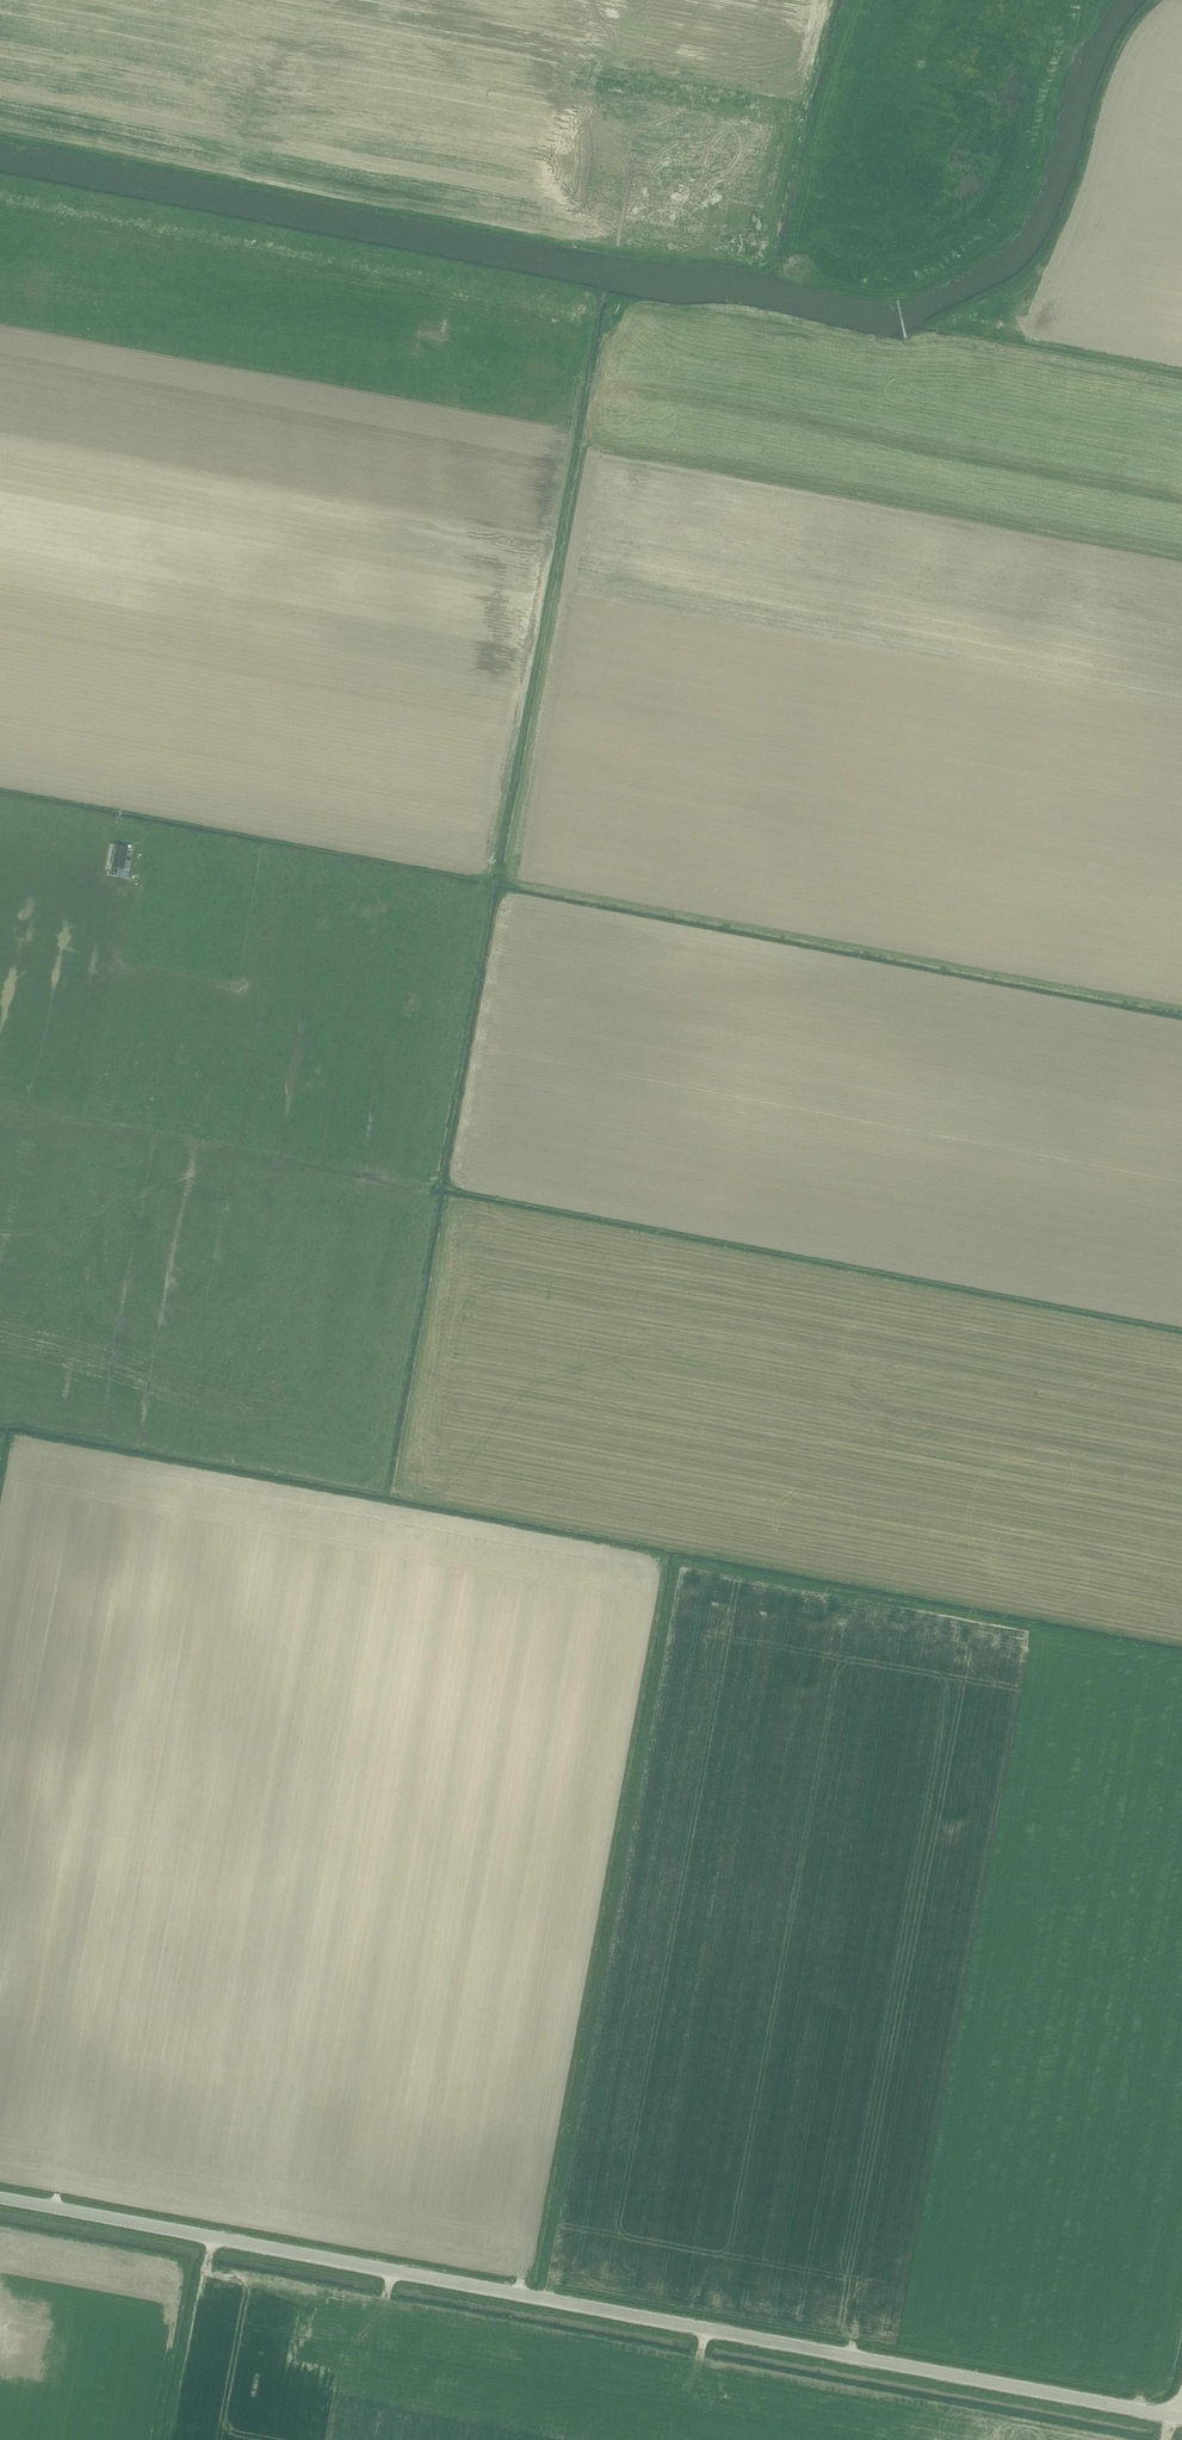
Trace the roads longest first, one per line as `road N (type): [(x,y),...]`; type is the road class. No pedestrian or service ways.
road 1 (unclassified): [(1180,2418),(0,2198)]
road 2 (track): [(0,783),(484,867),(493,854),(553,525)]

